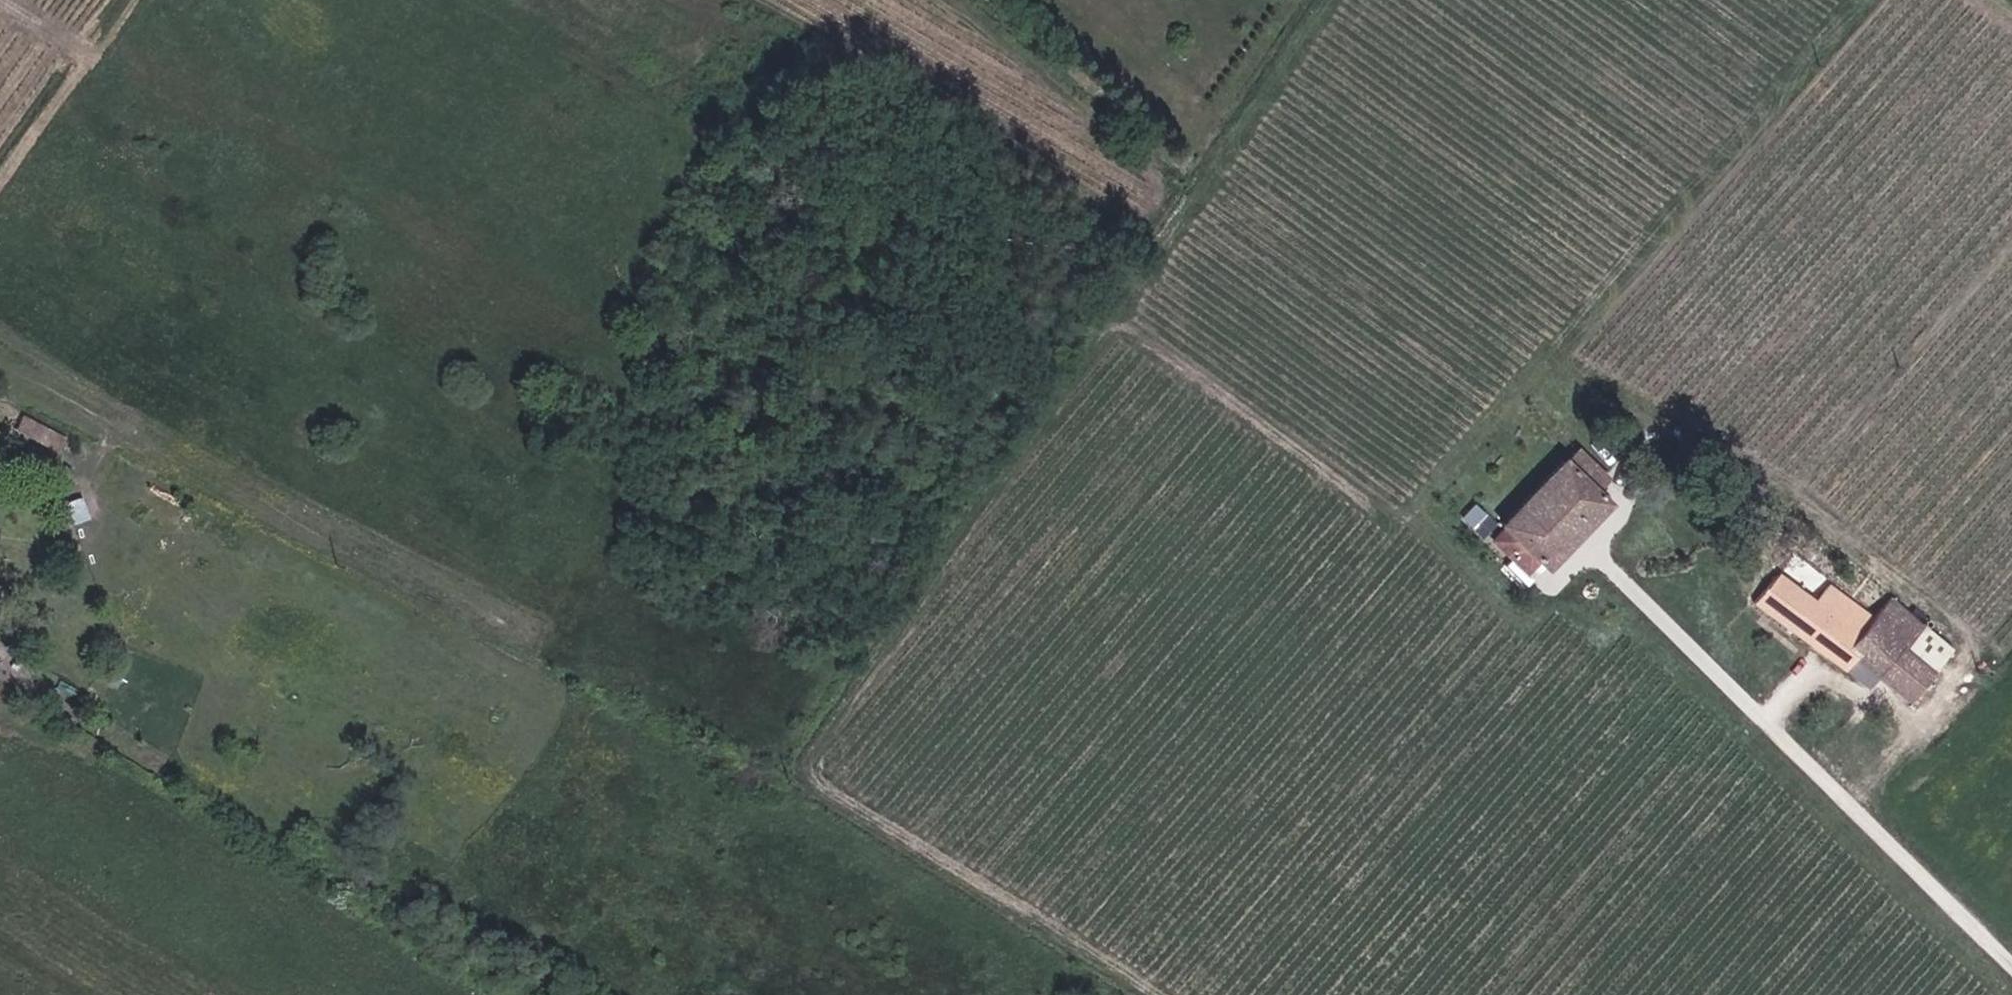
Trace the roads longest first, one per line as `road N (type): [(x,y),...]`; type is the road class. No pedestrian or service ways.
road 1 (residential): [(1605,566),(2011,964)]

